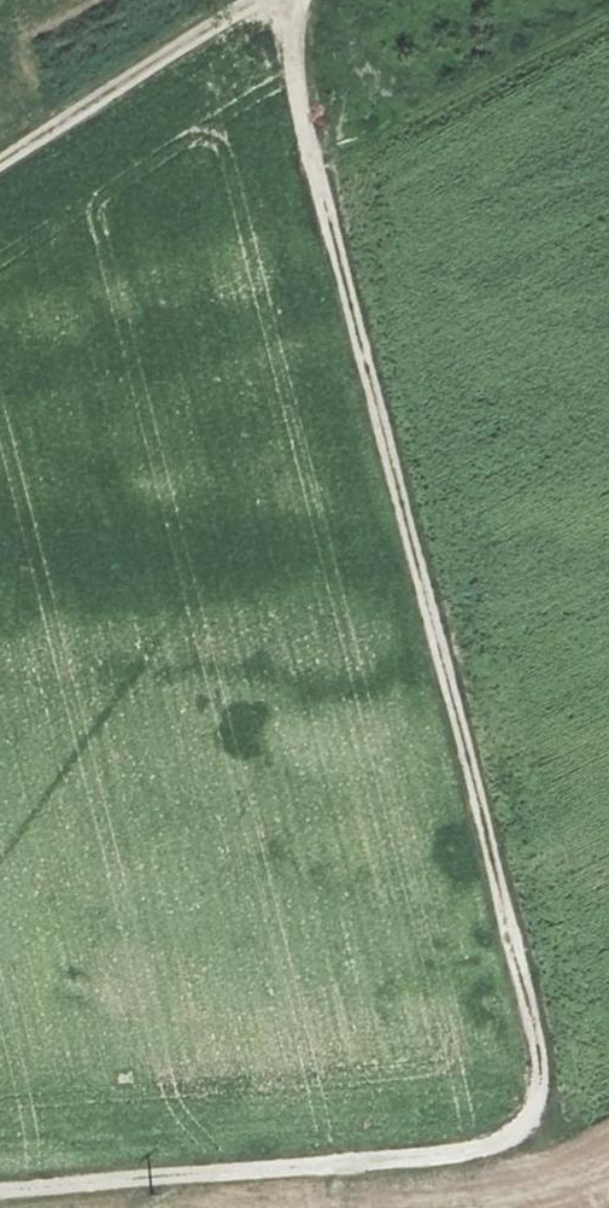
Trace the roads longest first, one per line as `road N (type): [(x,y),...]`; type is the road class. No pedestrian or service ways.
road 1 (track): [(282,0),(546,1089)]
road 2 (track): [(0,1196),(472,1156),(521,1128),(546,1089)]
road 3 (track): [(0,168),(258,0)]

